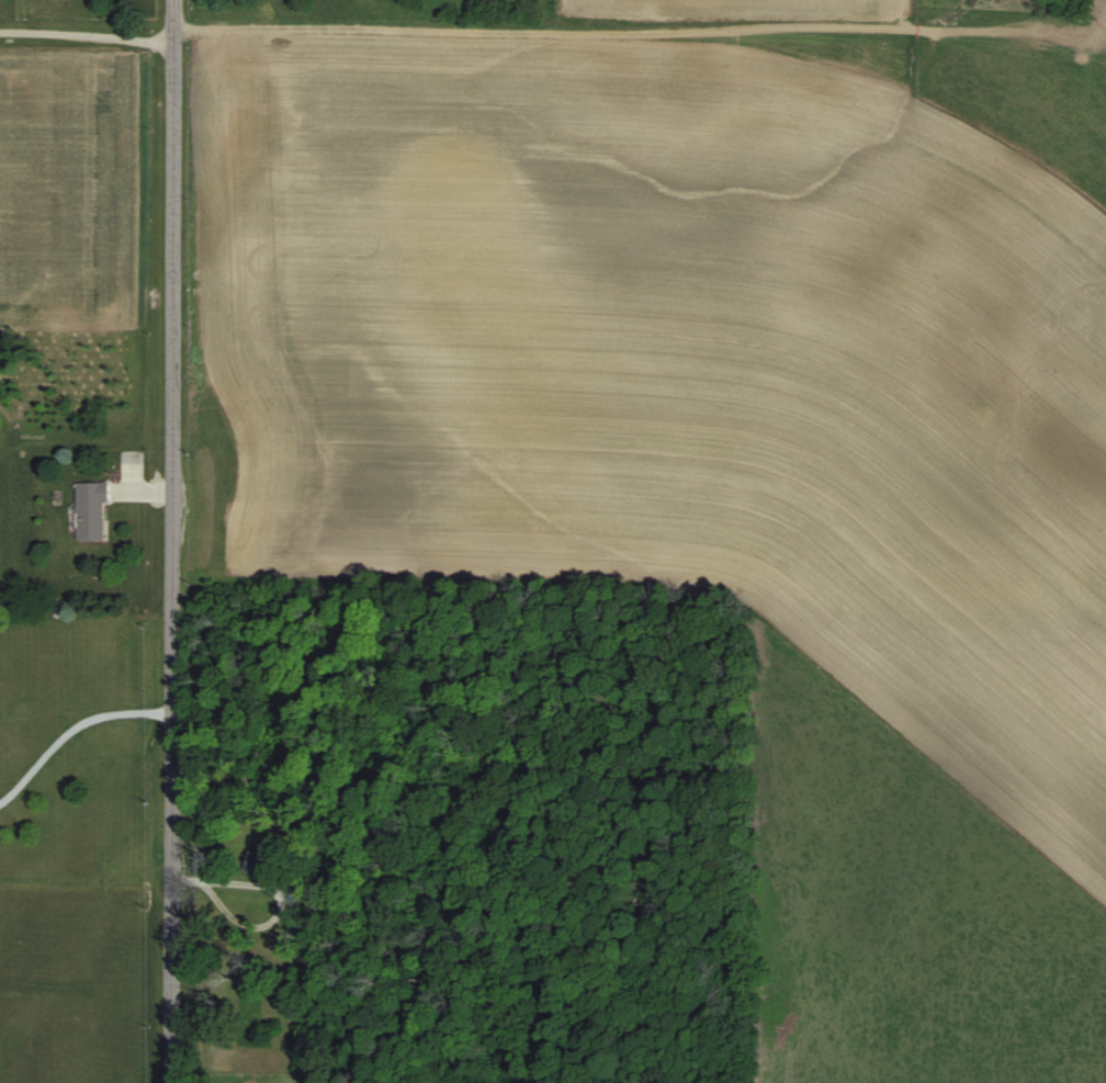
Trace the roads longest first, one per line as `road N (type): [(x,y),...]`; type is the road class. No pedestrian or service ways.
road 1 (residential): [(173,0),(169,1082)]

